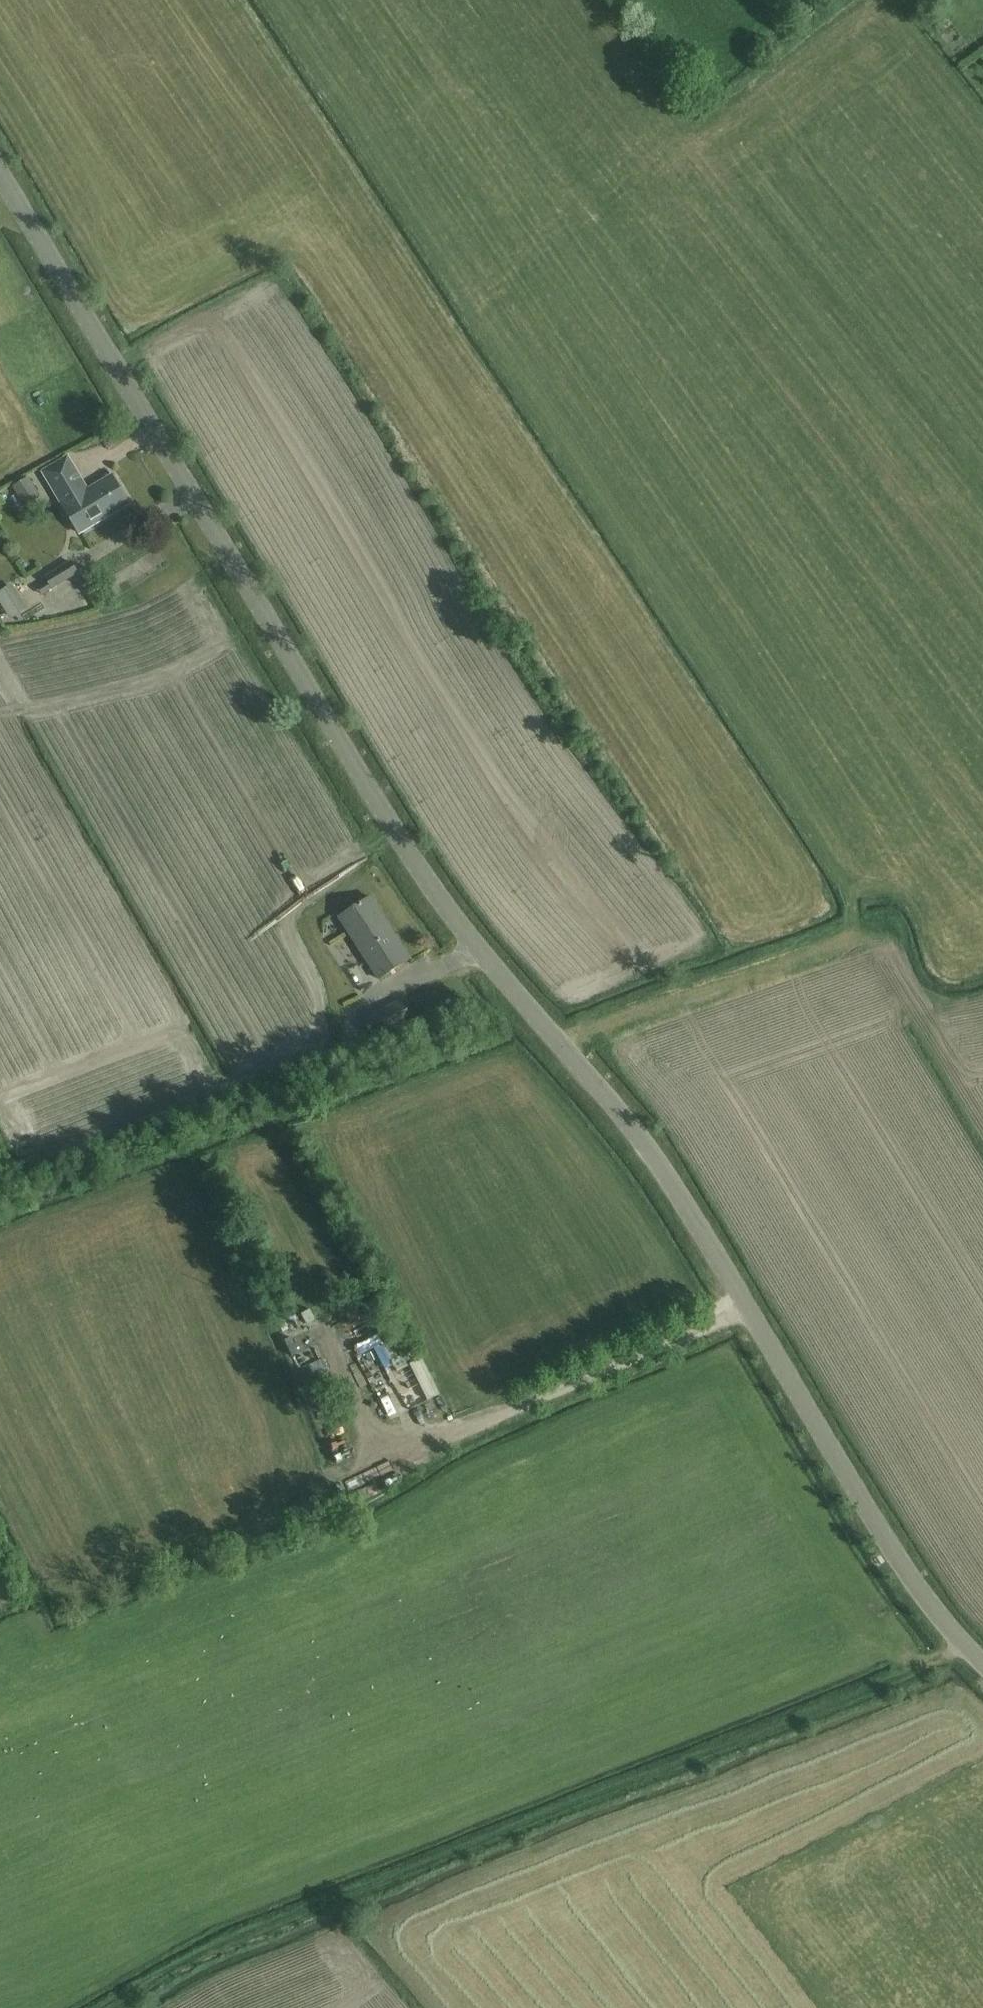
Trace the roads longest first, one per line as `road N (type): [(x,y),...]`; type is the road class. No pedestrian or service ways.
road 1 (unclassified): [(982,1658),(890,1549),(654,1159),(432,875),(0,158)]

